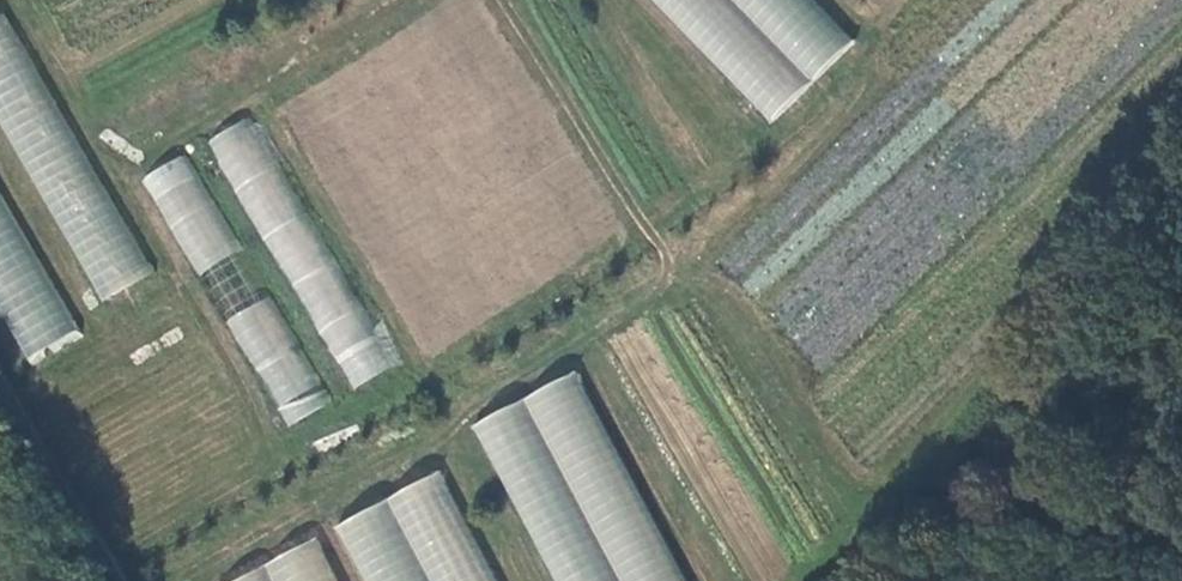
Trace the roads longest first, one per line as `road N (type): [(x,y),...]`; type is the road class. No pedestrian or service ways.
road 1 (track): [(119,580),(0,369)]

